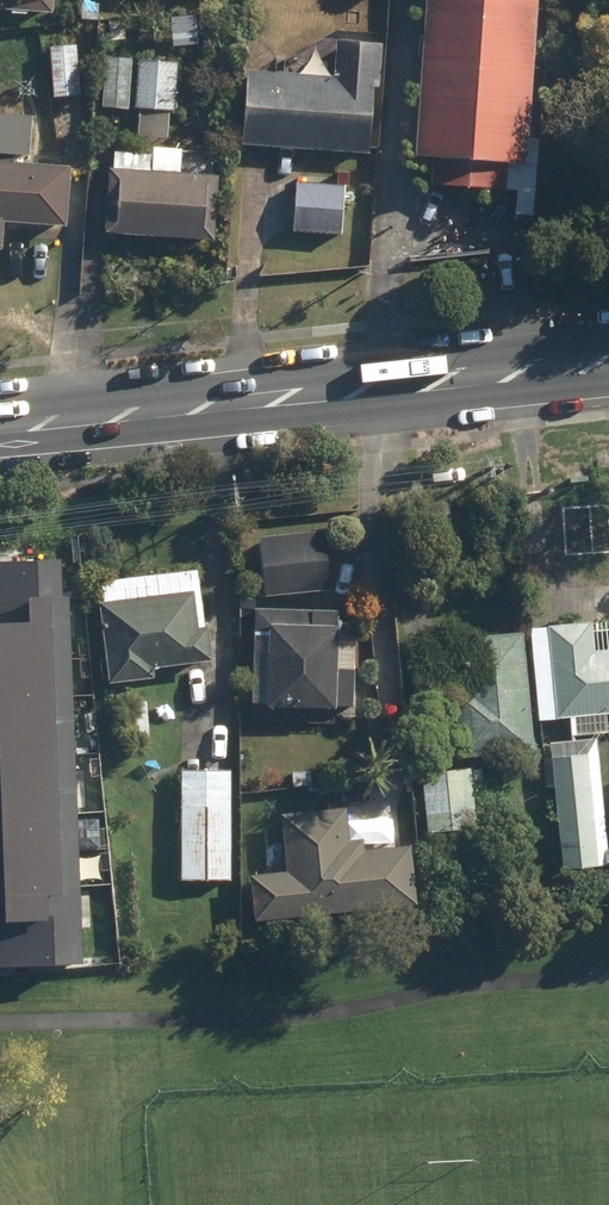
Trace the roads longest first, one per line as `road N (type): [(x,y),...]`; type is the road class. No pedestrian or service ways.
road 1 (secondary): [(0,424),(608,367)]

